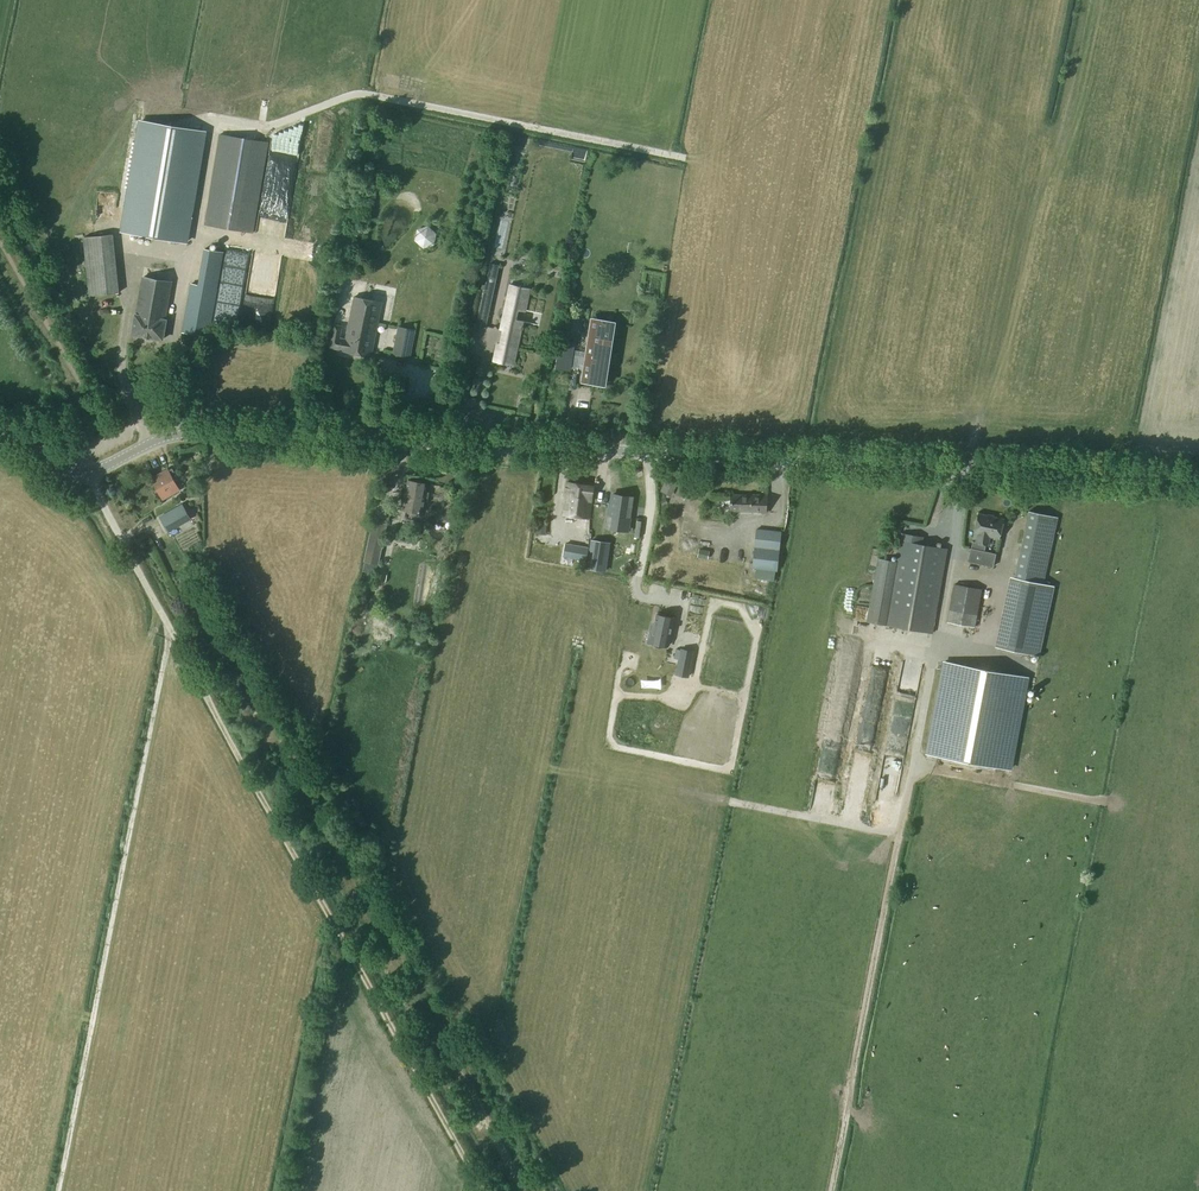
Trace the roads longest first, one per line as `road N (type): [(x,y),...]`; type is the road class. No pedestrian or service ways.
road 1 (unclassified): [(1198,477),(200,434),(158,440),(87,475)]
road 2 (track): [(827,1190),(964,467)]
road 3 (track): [(482,1190),(169,626)]
road 4 (track): [(57,1190),(169,626)]
road 5 (track): [(216,121),(269,128),(371,95),(689,159)]
road 6 (track): [(526,1190),(476,1087),(442,1058),(416,1072)]
road 7 (unclassified): [(169,626),(87,475)]

